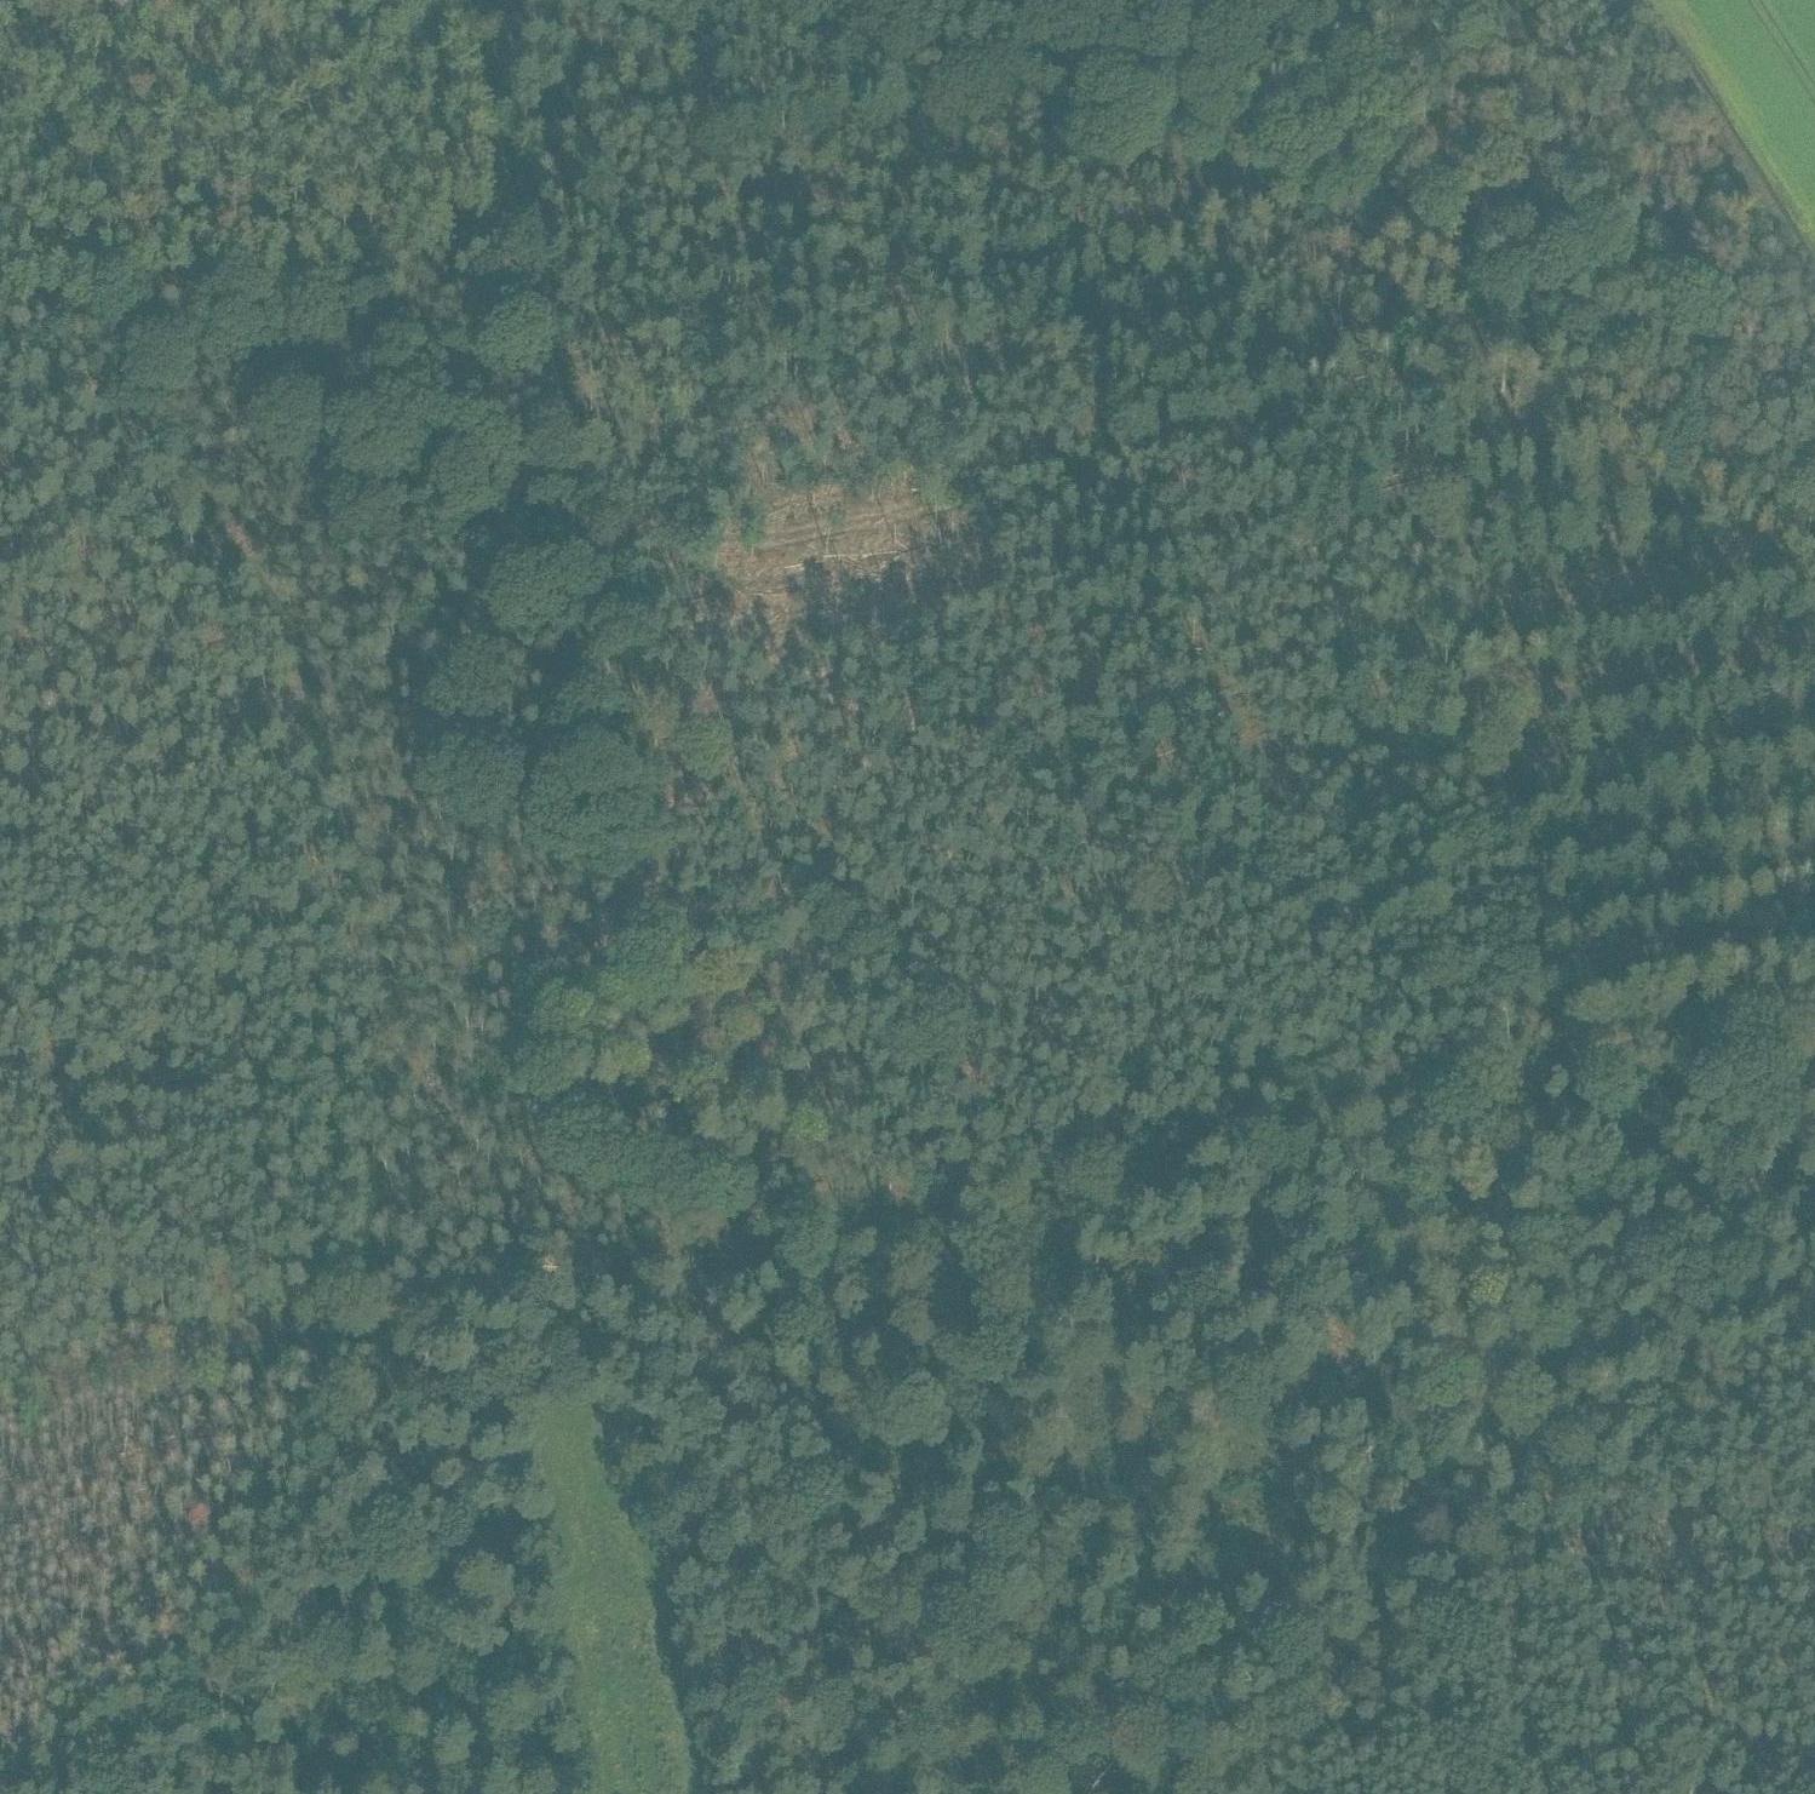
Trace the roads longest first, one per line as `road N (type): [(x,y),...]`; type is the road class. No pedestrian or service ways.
road 1 (track): [(741,1254),(1814,1033)]
road 2 (track): [(83,1793),(257,1570),(352,1406),(379,1333)]
road 3 (track): [(379,1333),(0,1416)]
road 4 (track): [(1814,323),(1614,0)]
road 5 (track): [(741,1254),(379,1333)]

